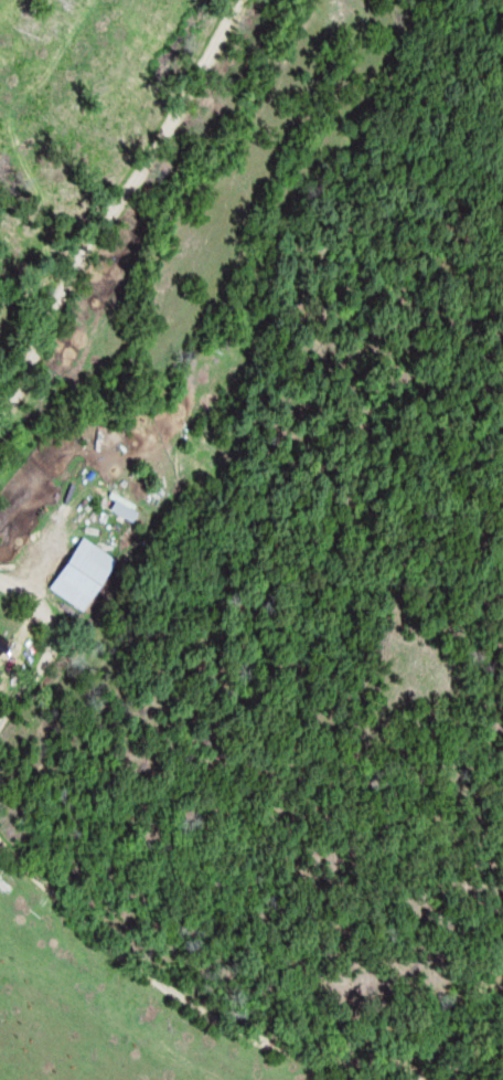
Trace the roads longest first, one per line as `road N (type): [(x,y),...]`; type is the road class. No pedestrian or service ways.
road 1 (residential): [(502,979),(329,1057),(295,1052),(186,1000),(0,842)]
road 2 (residential): [(240,0),(188,100),(127,195),(92,234),(28,380),(0,420)]
road 3 (residential): [(0,739),(55,665),(57,646),(55,626),(0,588)]

